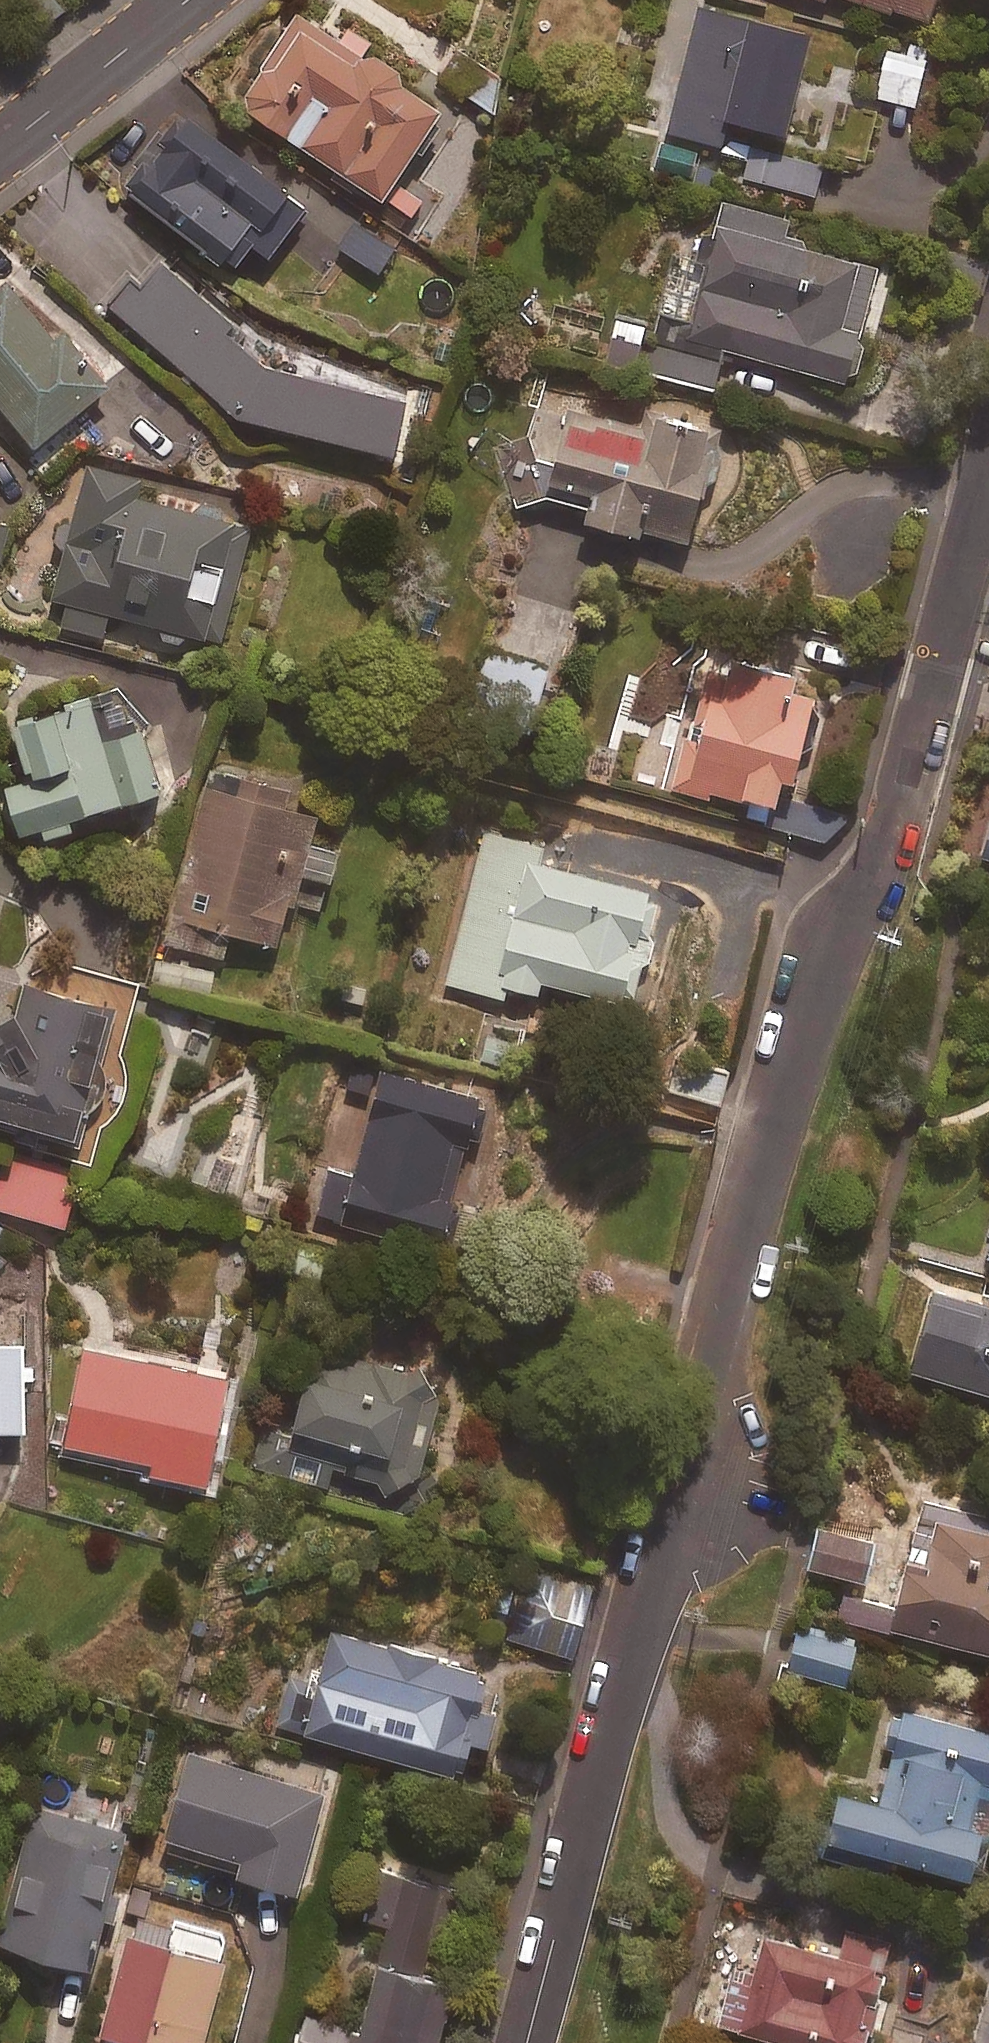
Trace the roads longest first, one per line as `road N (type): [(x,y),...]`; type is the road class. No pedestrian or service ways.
road 1 (residential): [(526,2042),(702,1446),(798,1006),(876,868),(911,773),(988,475)]
road 2 (tertiary): [(206,0),(0,165)]
road 3 (tertiary): [(0,114),(140,0)]

